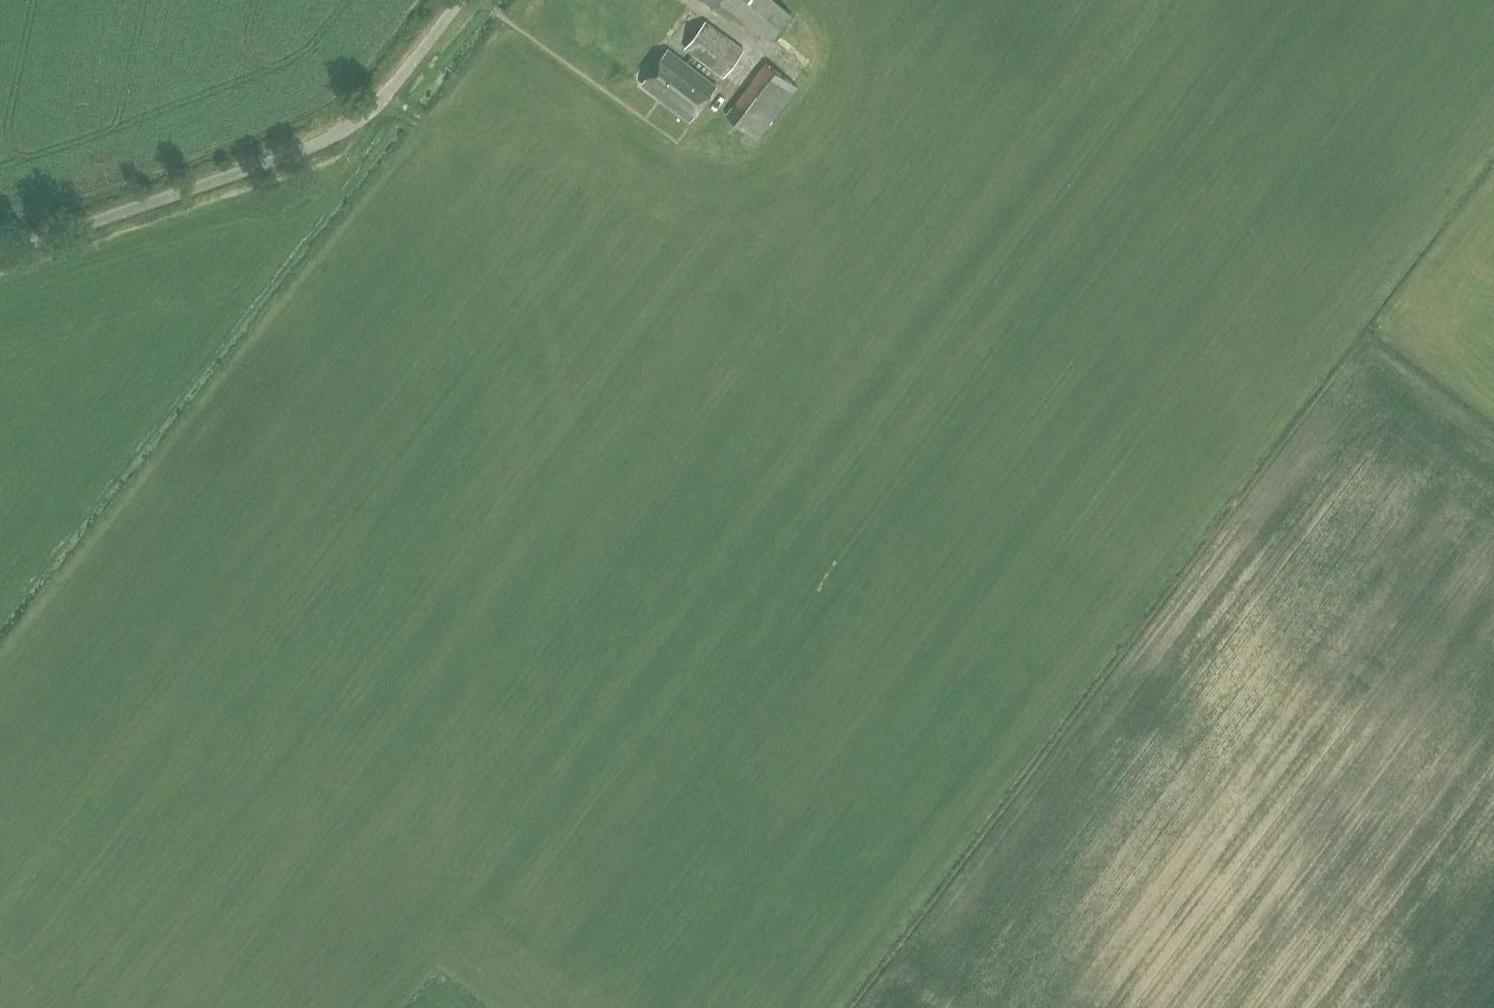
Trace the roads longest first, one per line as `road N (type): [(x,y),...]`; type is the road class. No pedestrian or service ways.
road 1 (track): [(0,251),(331,138),(372,110),(457,0)]

